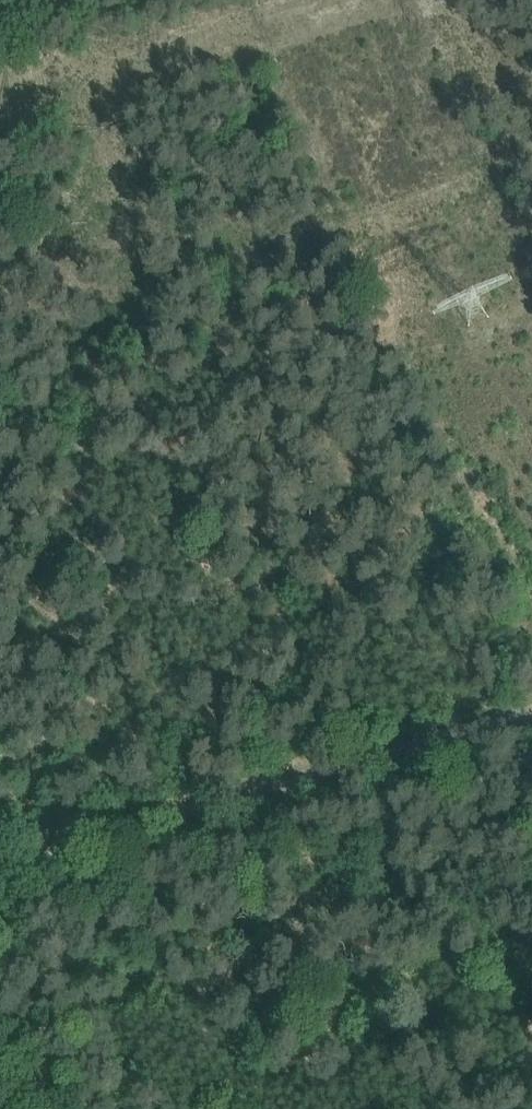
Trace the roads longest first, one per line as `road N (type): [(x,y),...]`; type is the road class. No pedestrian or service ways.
road 1 (unclassified): [(0,897),(30,868),(77,844),(531,711)]

